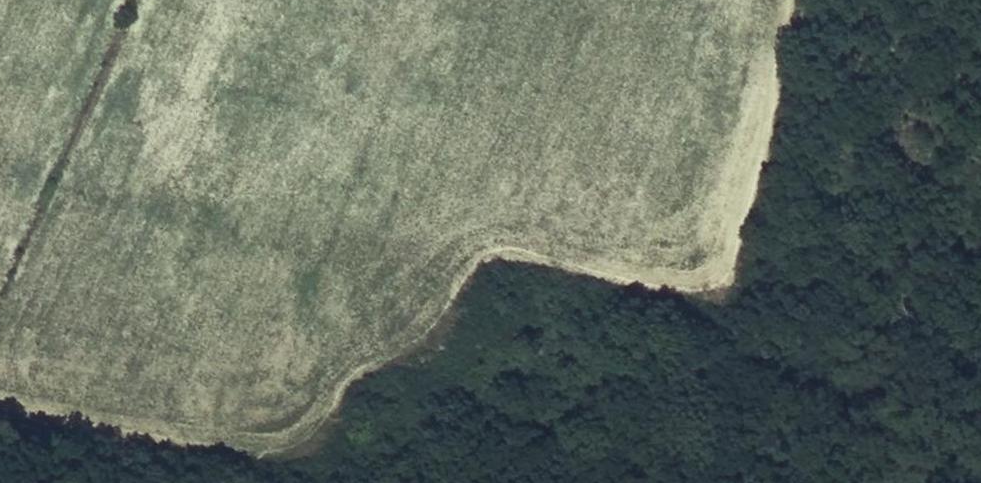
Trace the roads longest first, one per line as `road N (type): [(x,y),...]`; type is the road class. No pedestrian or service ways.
road 1 (track): [(732,270),(778,118),(798,0)]

